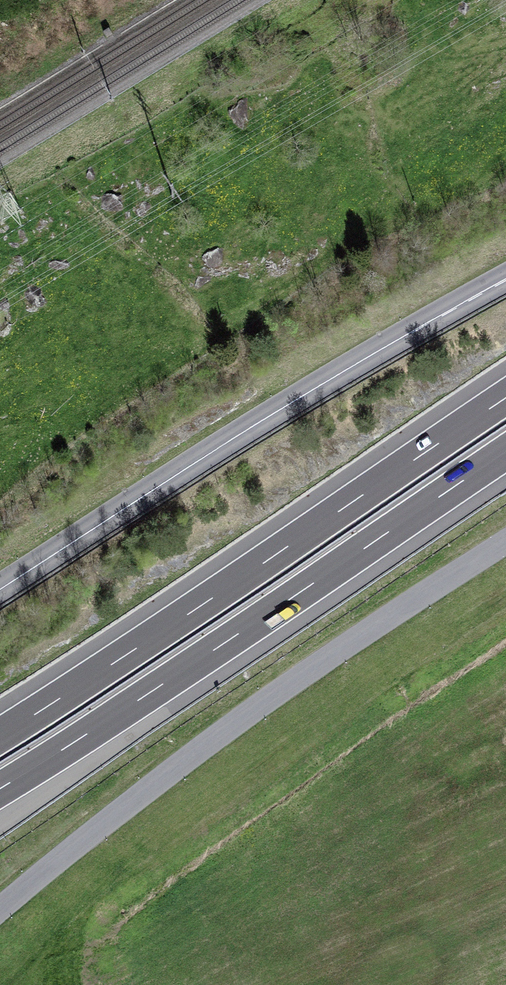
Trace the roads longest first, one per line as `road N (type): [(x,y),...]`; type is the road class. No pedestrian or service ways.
road 1 (unclassified): [(505,543),(269,697),(0,908)]
road 2 (motorway): [(505,398),(0,736)]
road 3 (motorway): [(0,788),(505,453)]
road 4 (tertiary): [(505,272),(226,435),(0,585)]

